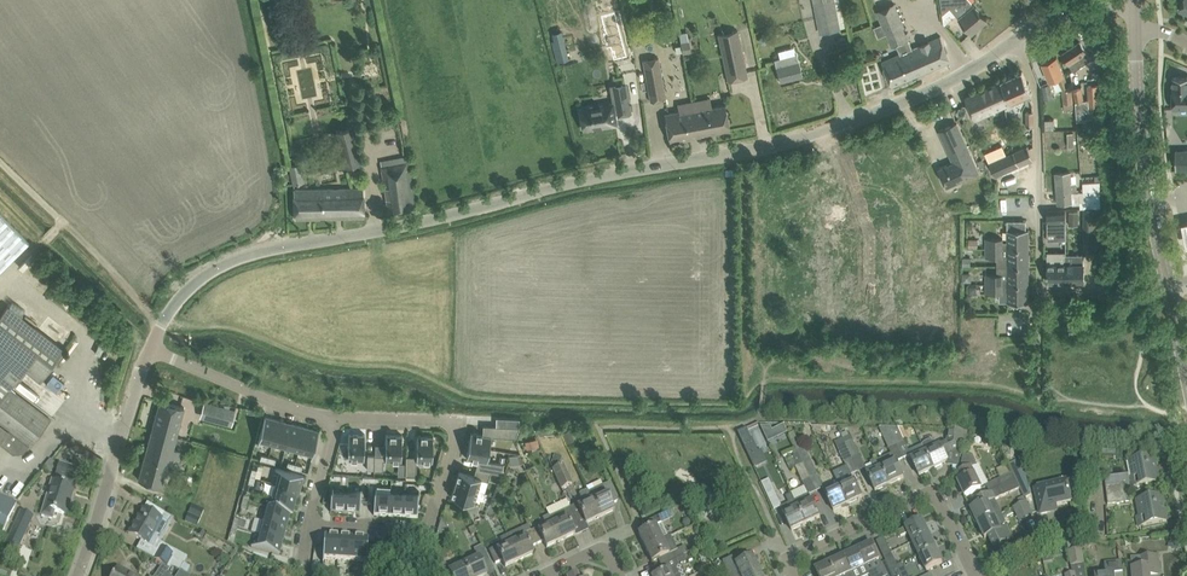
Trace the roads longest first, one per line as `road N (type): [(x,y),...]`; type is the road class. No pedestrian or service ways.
road 1 (unclassified): [(151,339),(195,279),(229,261),(404,228),(591,180),(762,152),(915,97),(1018,38)]
road 2 (tertiary): [(1186,377),(1142,144),(1136,32)]
road 3 (residential): [(1041,381),(1036,86),(1018,38)]
road 4 (residential): [(335,423),(450,423),(458,435),(427,528),(311,520)]
road 5 (residential): [(975,572),(933,494),(786,561)]
road 6 (unclassified): [(77,575),(151,339)]
road 7 (residential): [(151,339),(256,404),(335,423)]
road 8 (residential): [(975,572),(1032,542),(1097,524),(1095,482)]
road 9 (unclassified): [(1018,38),(1070,8),(1135,6)]

